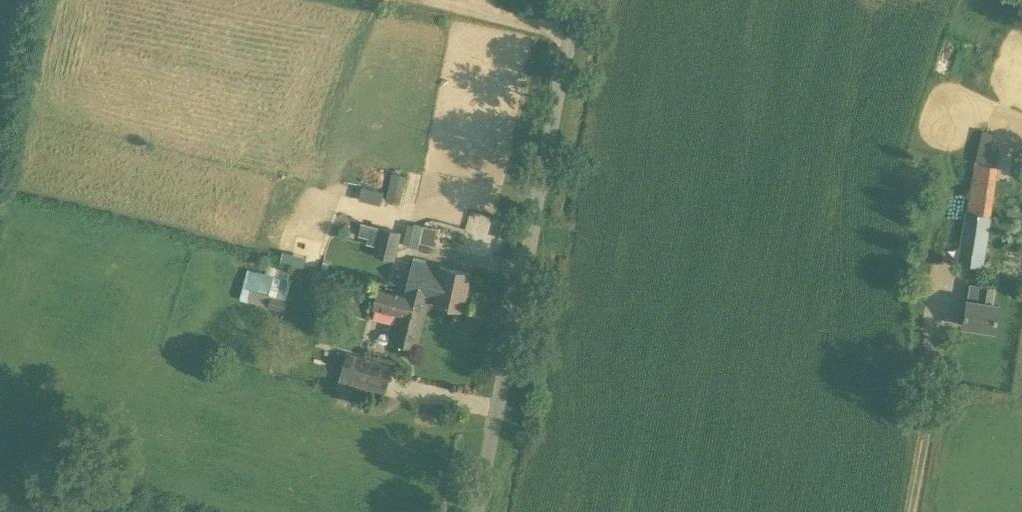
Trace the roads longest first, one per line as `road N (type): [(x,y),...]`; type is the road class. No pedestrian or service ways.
road 1 (unclassified): [(478,511),(581,0)]

